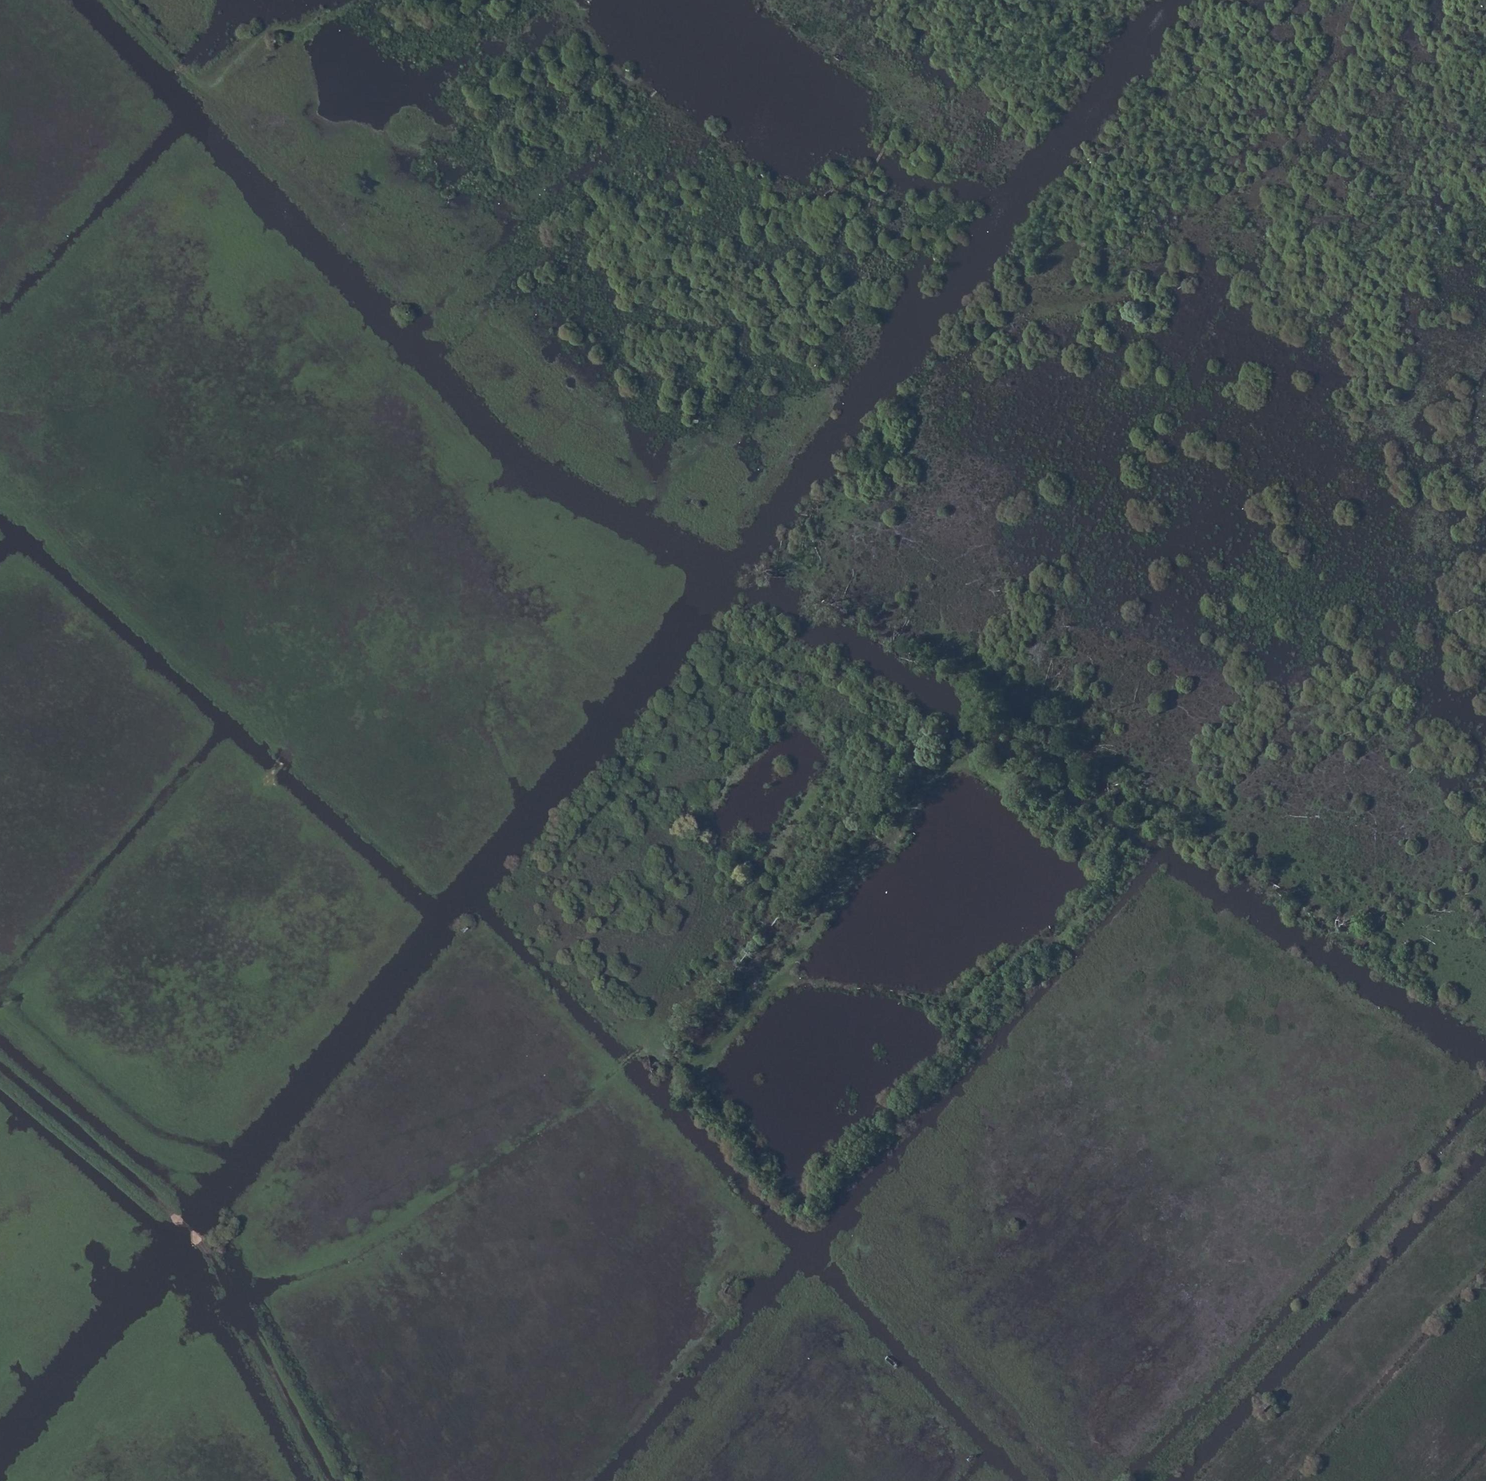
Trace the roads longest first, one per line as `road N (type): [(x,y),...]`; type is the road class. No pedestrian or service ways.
road 1 (track): [(199,1243),(333,1480)]
road 2 (track): [(0,1071),(169,1215)]

